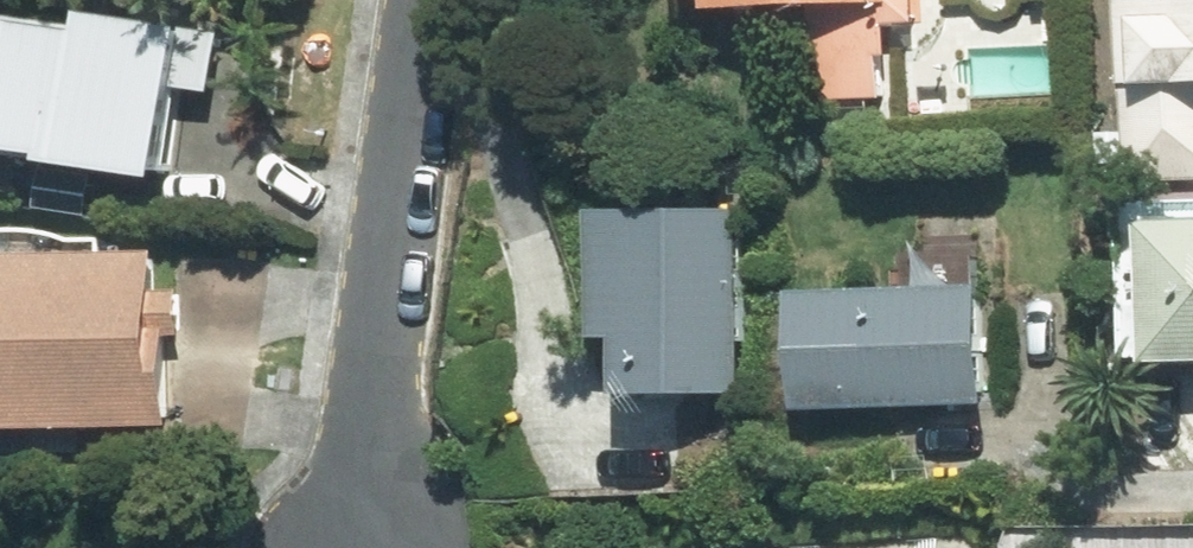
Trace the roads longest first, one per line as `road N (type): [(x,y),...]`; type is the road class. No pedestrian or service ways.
road 1 (residential): [(349,547),(434,0)]
road 2 (track): [(0,507),(354,494)]

